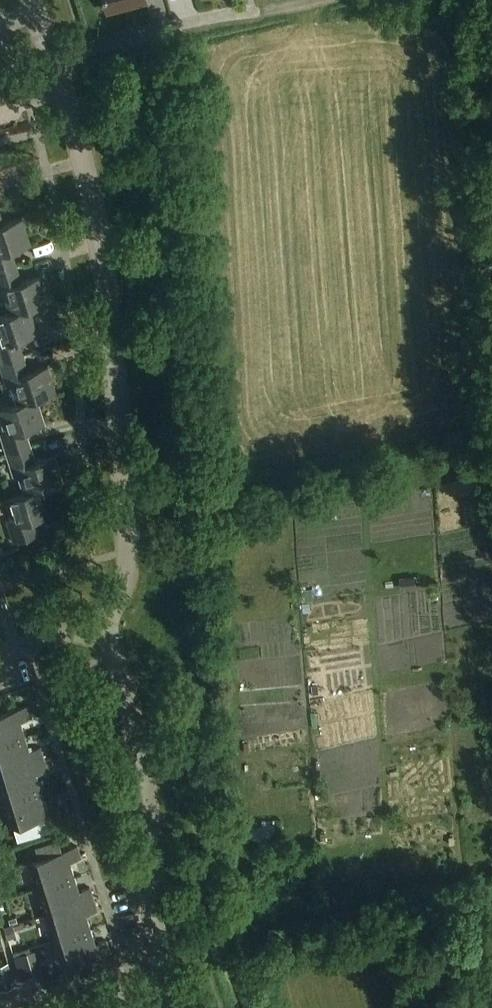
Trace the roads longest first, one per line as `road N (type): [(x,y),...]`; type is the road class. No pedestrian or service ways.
road 1 (unclassified): [(101,628),(121,591),(126,552),(114,350),(95,214),(55,62)]
road 2 (unclassified): [(164,1001),(138,747),(101,628)]
road 3 (unclassified): [(55,62),(198,20),(252,14)]

